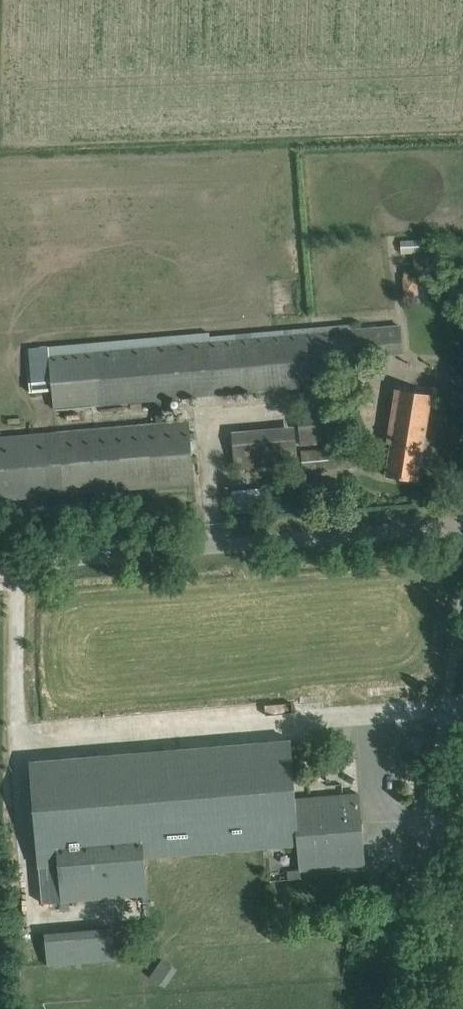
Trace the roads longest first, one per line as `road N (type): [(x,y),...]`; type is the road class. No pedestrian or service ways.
road 1 (unclassified): [(0,564),(462,527)]
road 2 (tertiary): [(429,1008),(462,796)]

